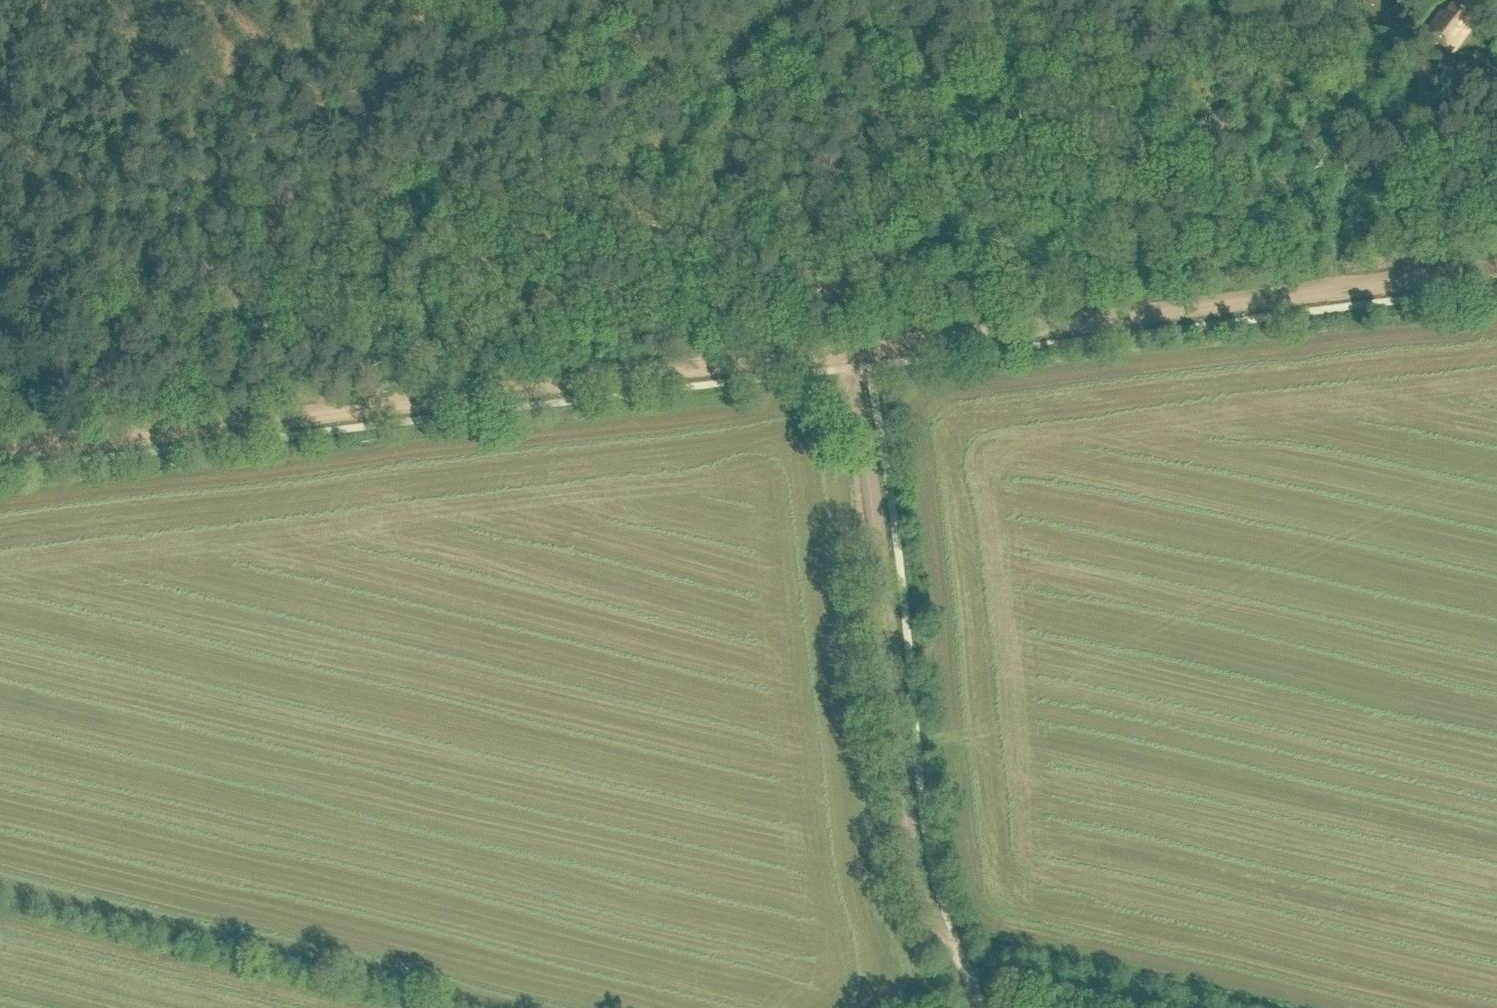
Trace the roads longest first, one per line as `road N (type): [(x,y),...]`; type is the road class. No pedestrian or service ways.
road 1 (track): [(1496,272),(0,456)]
road 2 (track): [(967,973),(920,876),(871,468),(849,355)]

